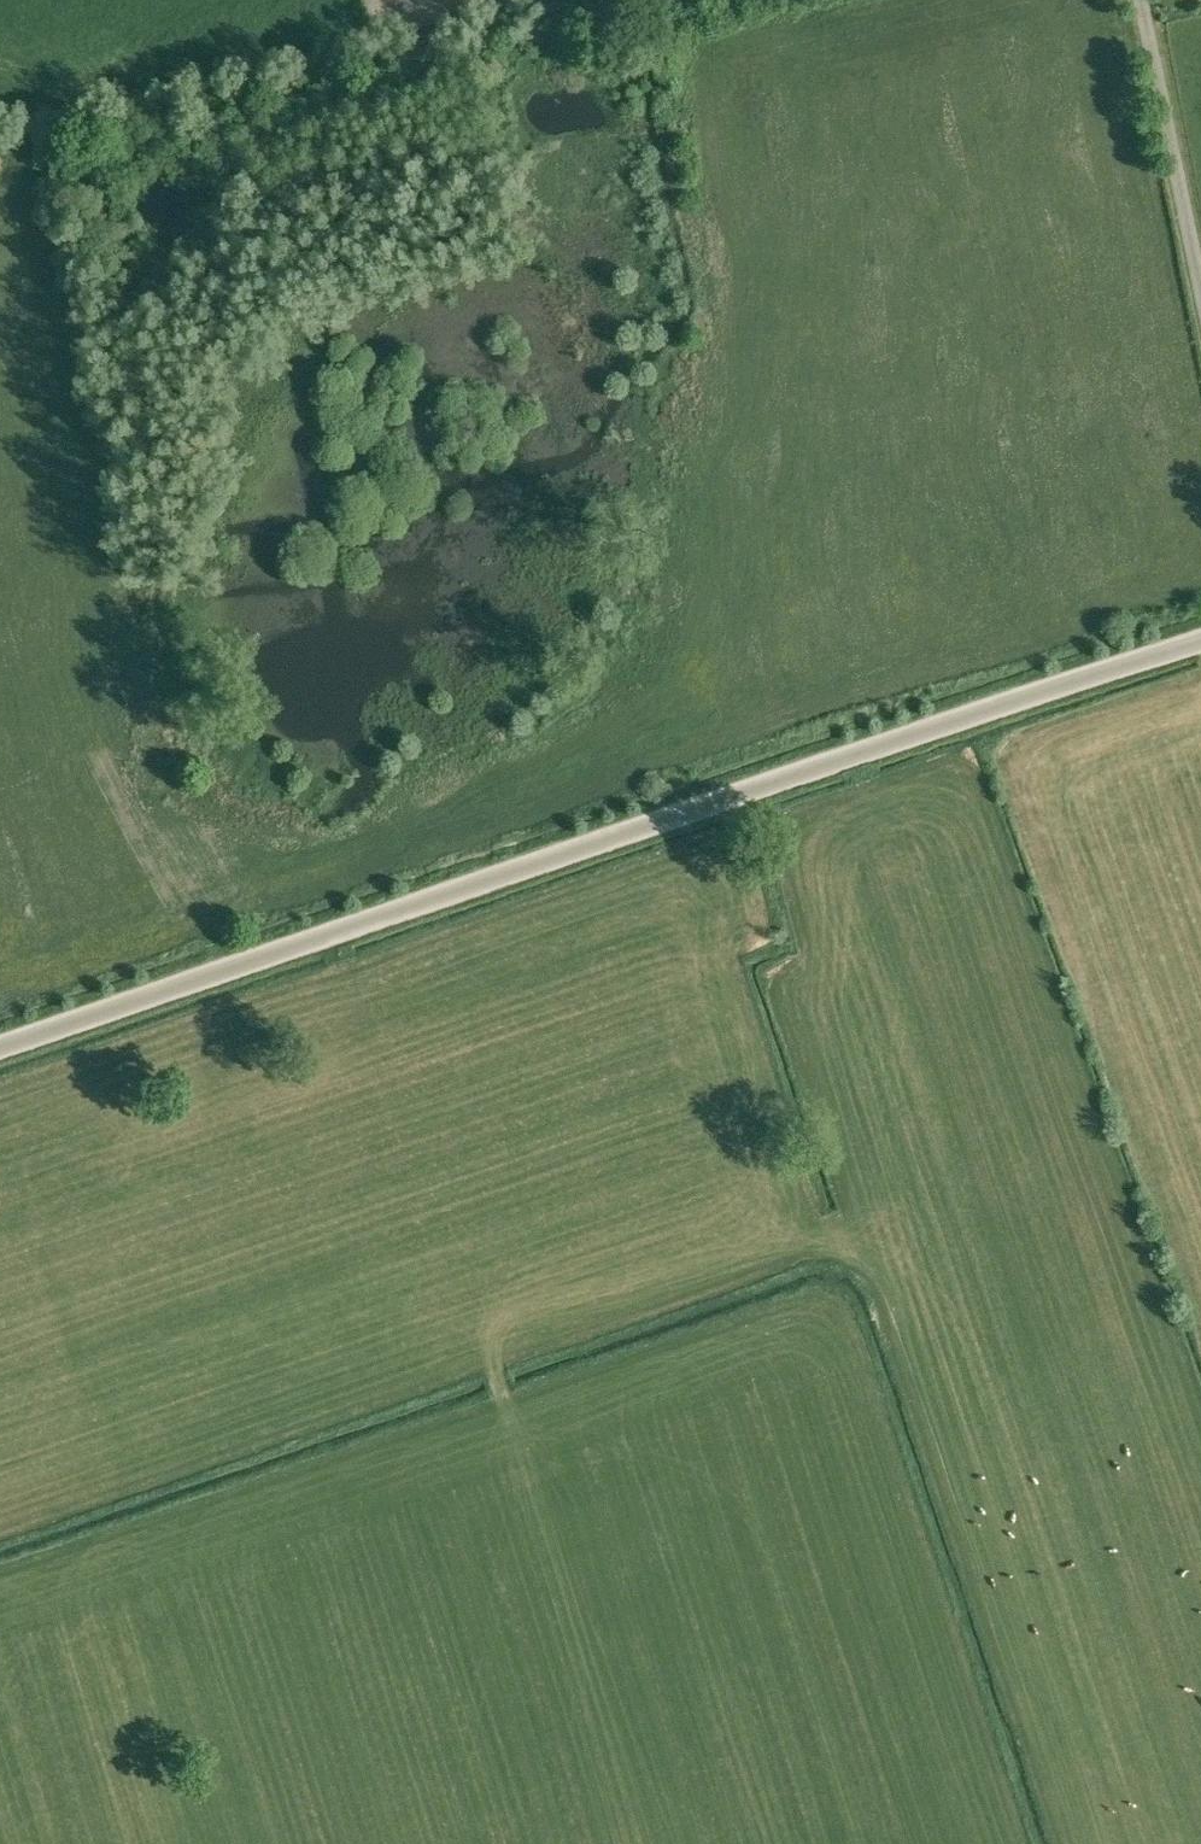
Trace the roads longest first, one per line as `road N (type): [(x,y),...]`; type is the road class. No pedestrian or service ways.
road 1 (unclassified): [(0,1050),(1200,641)]
road 2 (unclassified): [(1200,289),(1139,0)]

